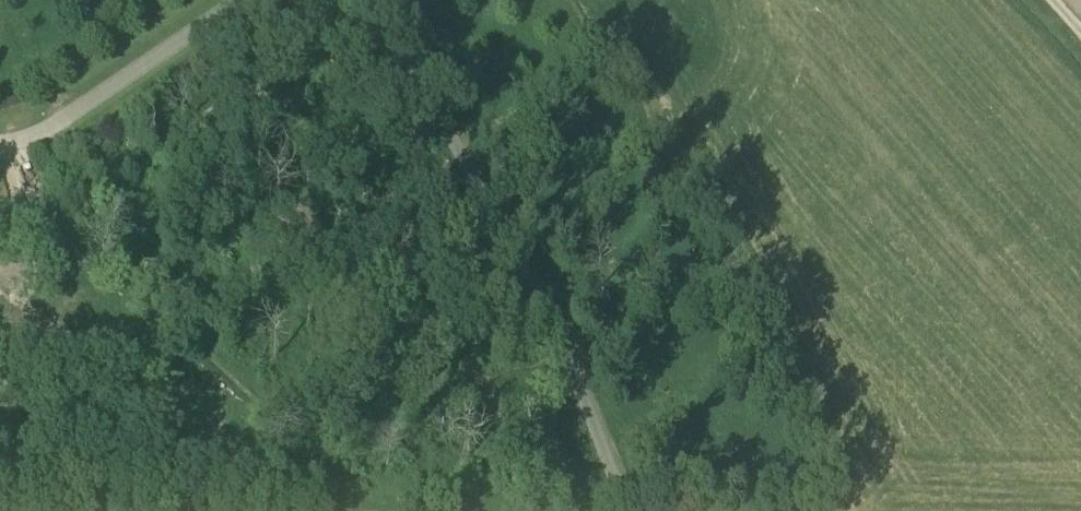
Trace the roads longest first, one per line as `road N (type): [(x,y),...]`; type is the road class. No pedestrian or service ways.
road 1 (unclassified): [(358,0),(560,344),(626,510)]
road 2 (track): [(237,0),(43,137),(0,150)]

